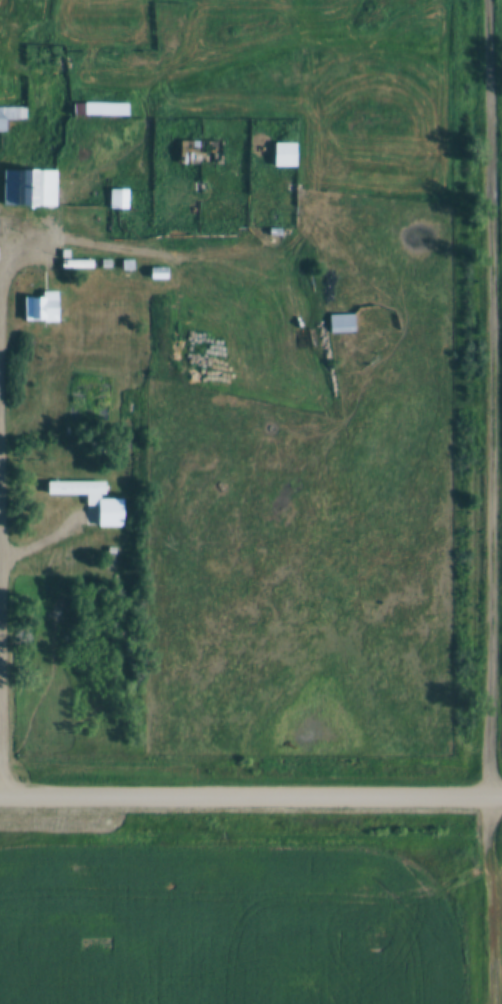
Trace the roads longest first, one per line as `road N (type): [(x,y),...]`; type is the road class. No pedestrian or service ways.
road 1 (track): [(490,794),(488,0)]
road 2 (residential): [(0,793),(501,794)]
road 3 (track): [(490,1003),(490,794)]

